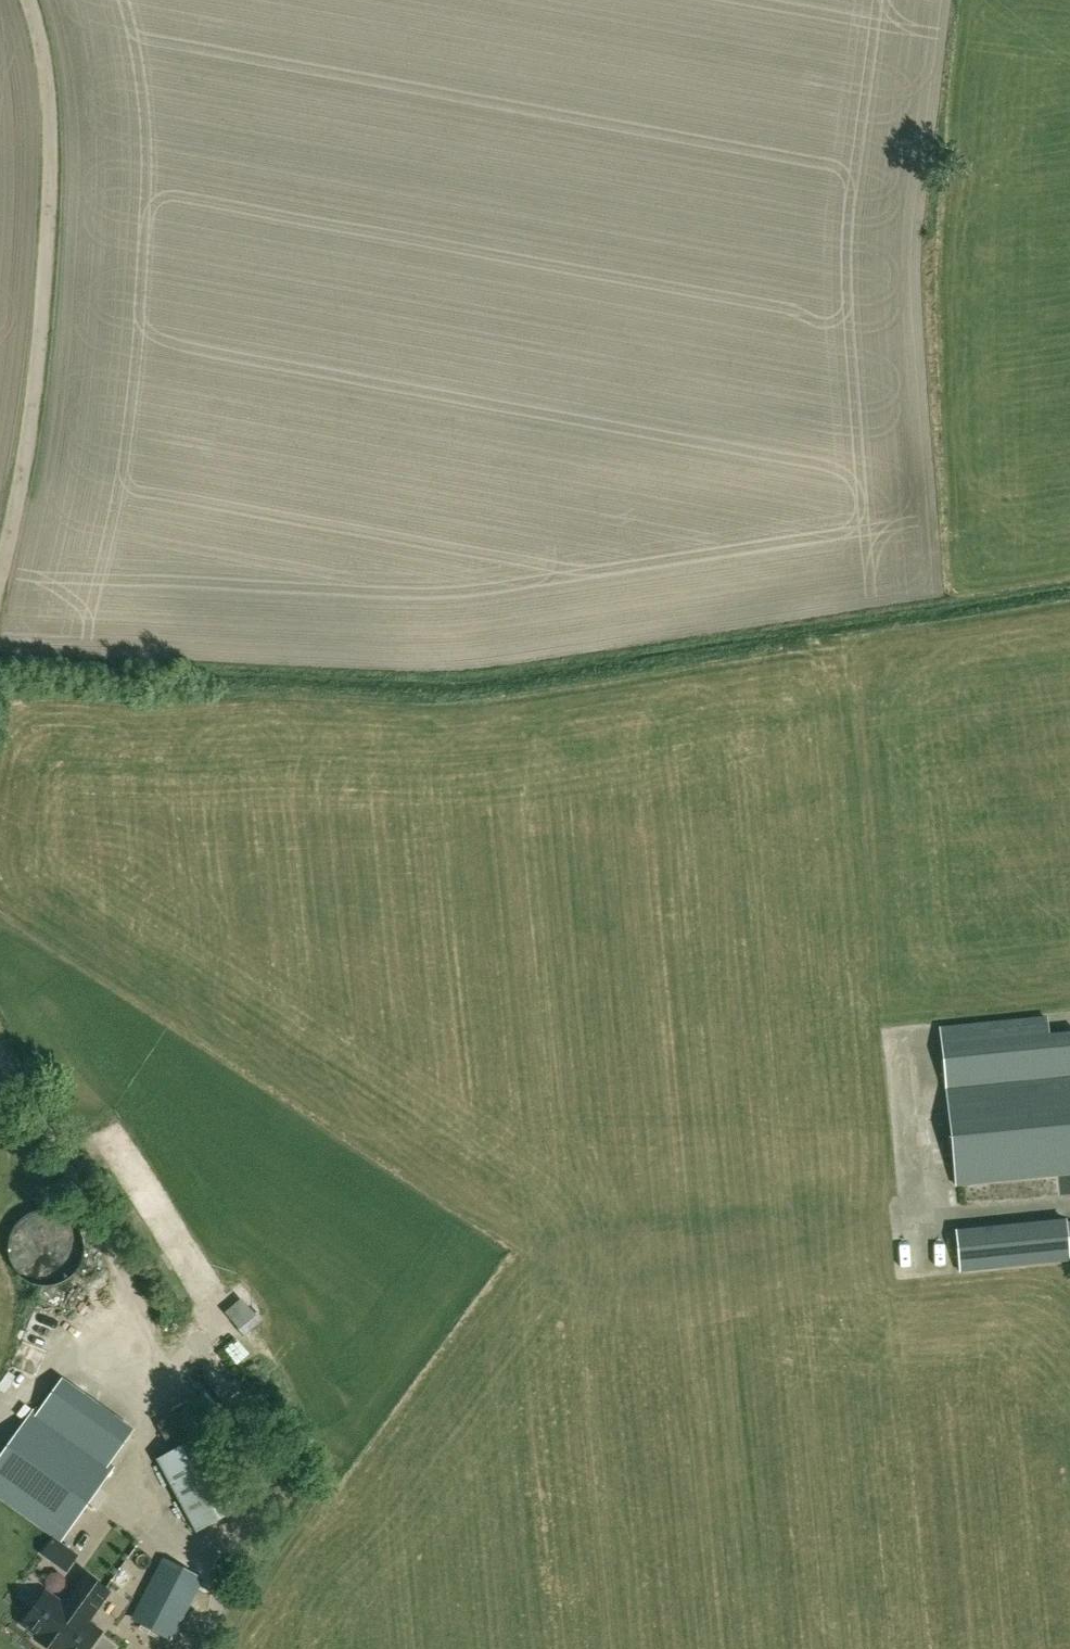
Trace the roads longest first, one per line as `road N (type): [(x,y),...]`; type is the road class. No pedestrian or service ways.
road 1 (track): [(29,0),(47,90),(50,159),(35,386),(0,590)]
road 2 (track): [(0,1058),(64,1161),(143,1321)]

